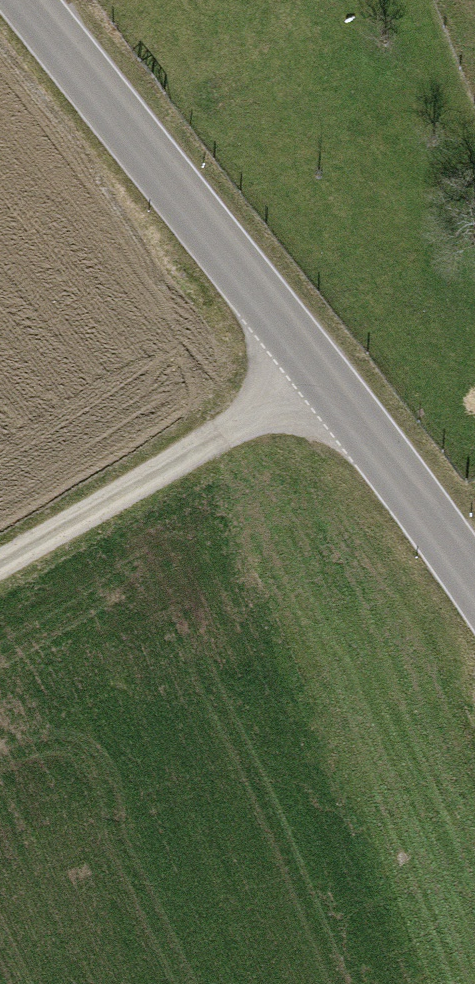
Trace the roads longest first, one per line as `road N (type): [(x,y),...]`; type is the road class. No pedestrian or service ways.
road 1 (tertiary): [(474,586),(25,0)]
road 2 (track): [(321,377),(0,560)]

